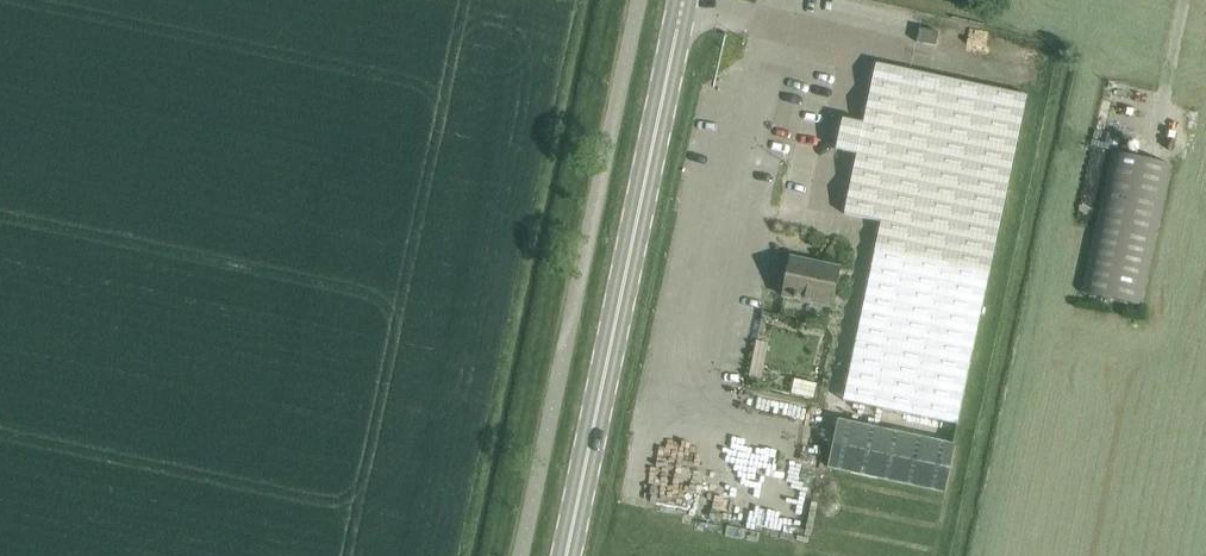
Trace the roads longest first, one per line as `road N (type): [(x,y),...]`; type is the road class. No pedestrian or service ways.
road 1 (secondary): [(567,555),(684,0)]

